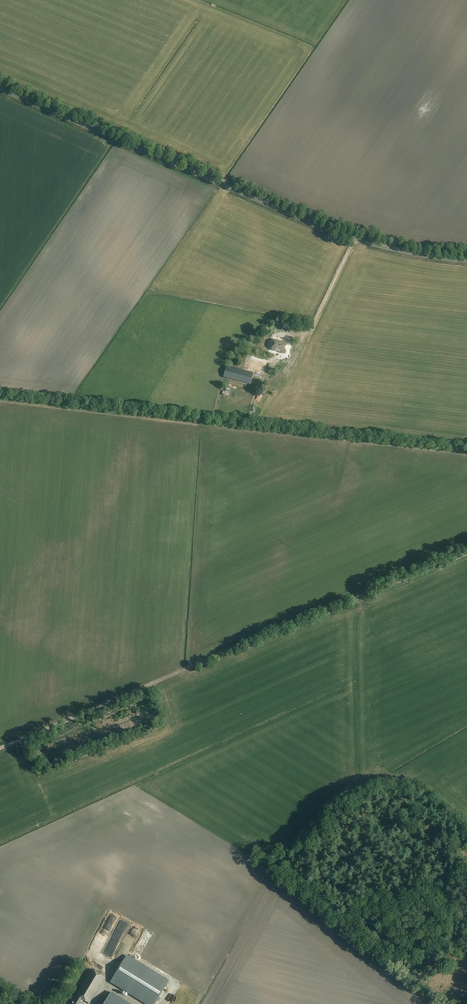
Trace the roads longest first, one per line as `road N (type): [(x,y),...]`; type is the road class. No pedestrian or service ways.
road 1 (track): [(0,751),(466,549)]
road 2 (unclassified): [(466,261),(323,228),(0,89)]

